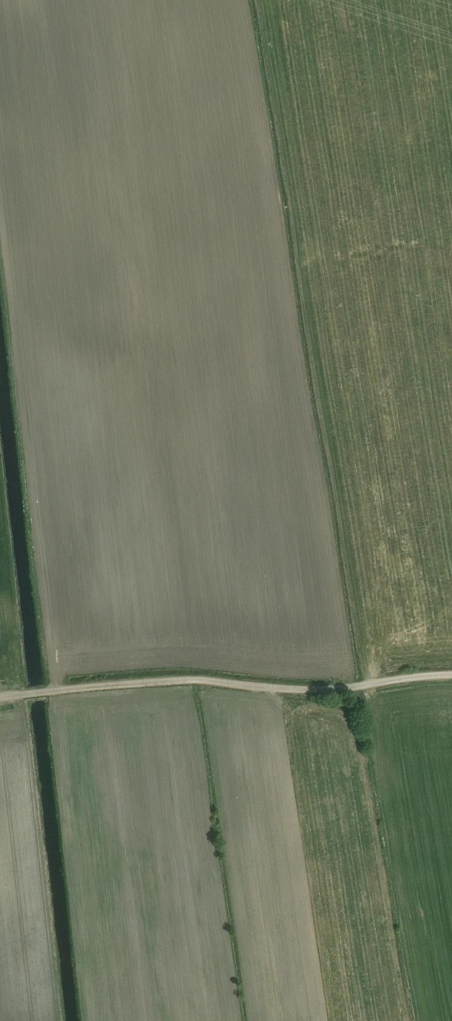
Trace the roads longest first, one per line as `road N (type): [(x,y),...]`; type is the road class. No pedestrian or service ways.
road 1 (track): [(0,698),(192,683),(346,691),(451,676)]

